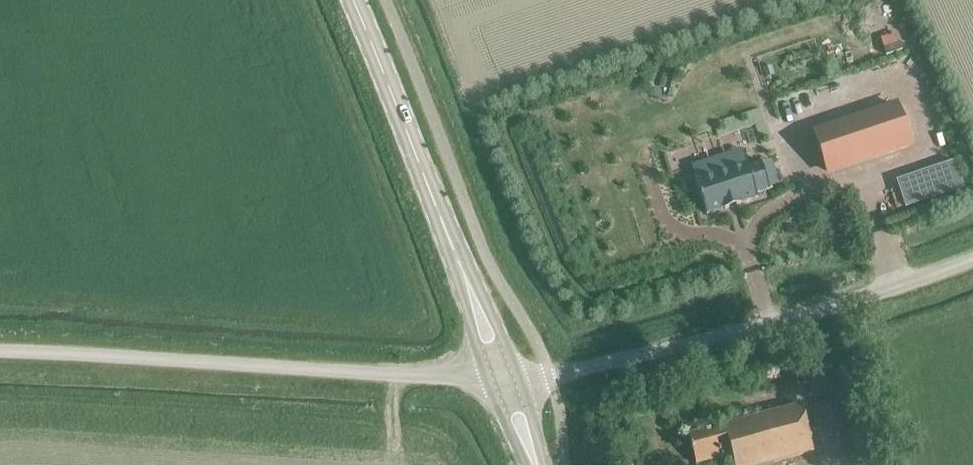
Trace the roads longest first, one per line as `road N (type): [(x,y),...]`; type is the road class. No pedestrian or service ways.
road 1 (unclassified): [(0,351),(487,378)]
road 2 (unclassified): [(516,379),(772,326),(972,254)]
road 3 (secondary): [(348,0),(460,271)]
road 4 (secondary): [(516,379),(489,311),(460,271)]

